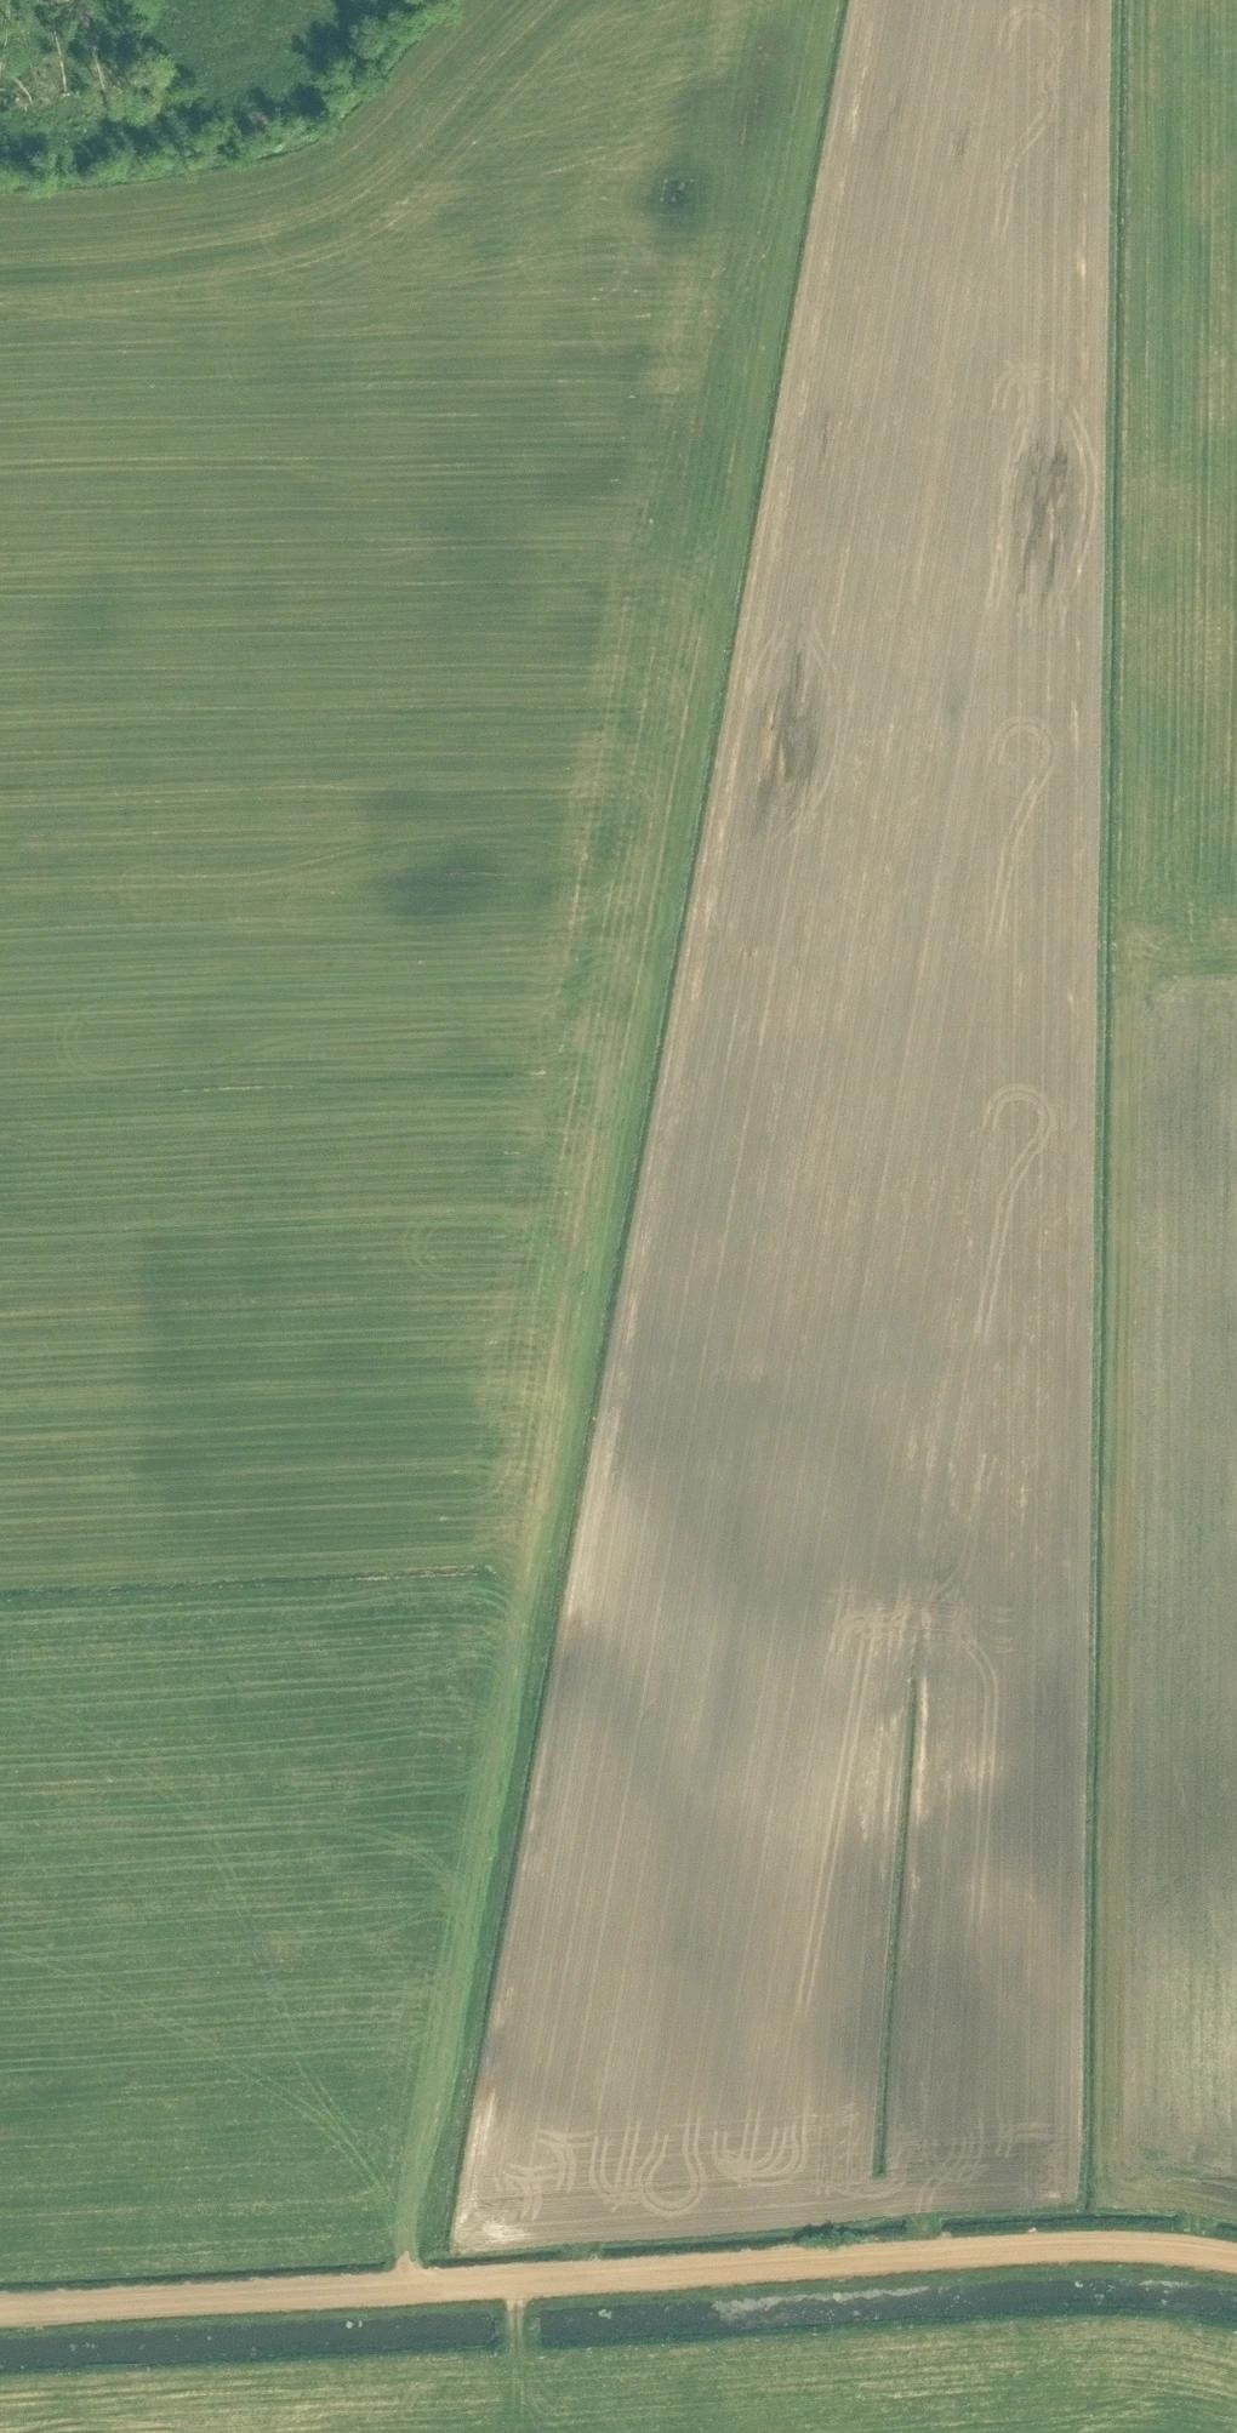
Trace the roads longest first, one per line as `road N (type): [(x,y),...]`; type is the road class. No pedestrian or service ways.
road 1 (track): [(0,2306),(1061,2246),(1236,2257)]

